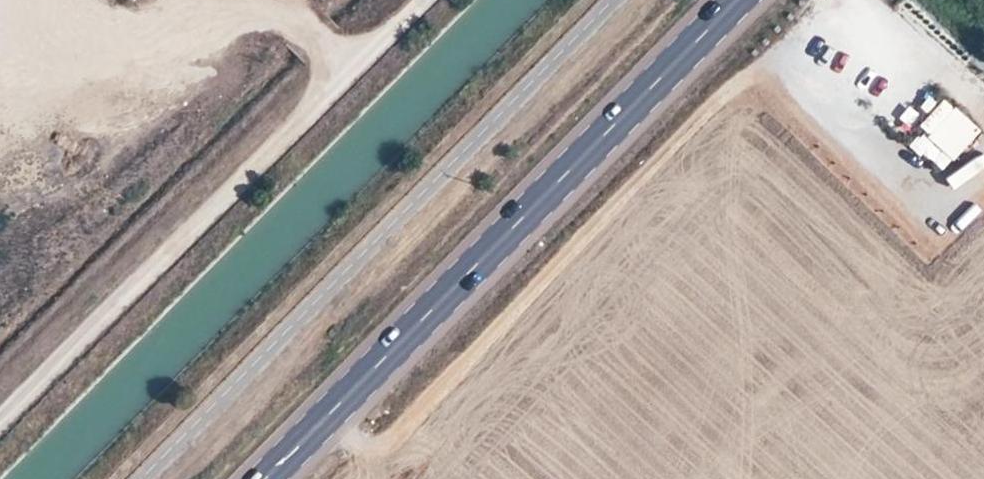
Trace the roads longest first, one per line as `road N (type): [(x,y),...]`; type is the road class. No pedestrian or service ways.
road 1 (secondary): [(255,478),(736,0)]
road 2 (track): [(0,423),(422,0)]
road 3 (track): [(346,77),(305,30),(228,0)]

